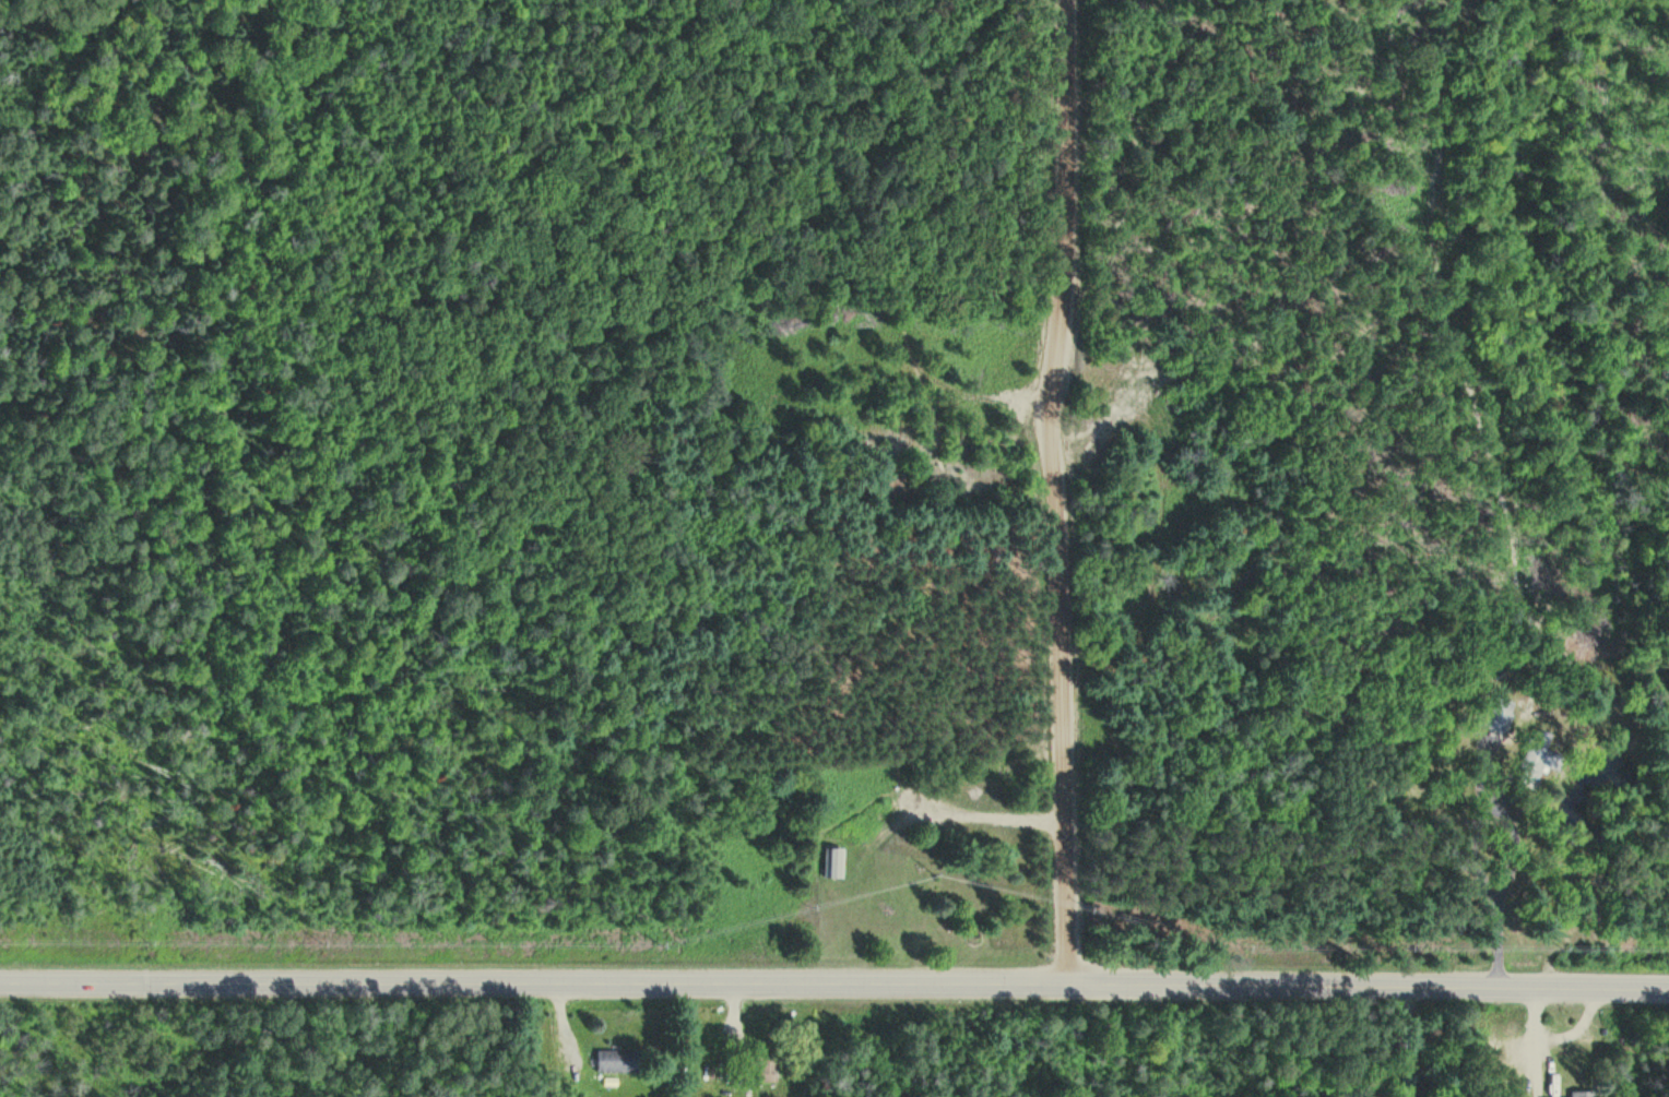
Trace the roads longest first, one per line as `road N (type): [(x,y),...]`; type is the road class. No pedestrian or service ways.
road 1 (tertiary): [(1668,990),(0,983)]

